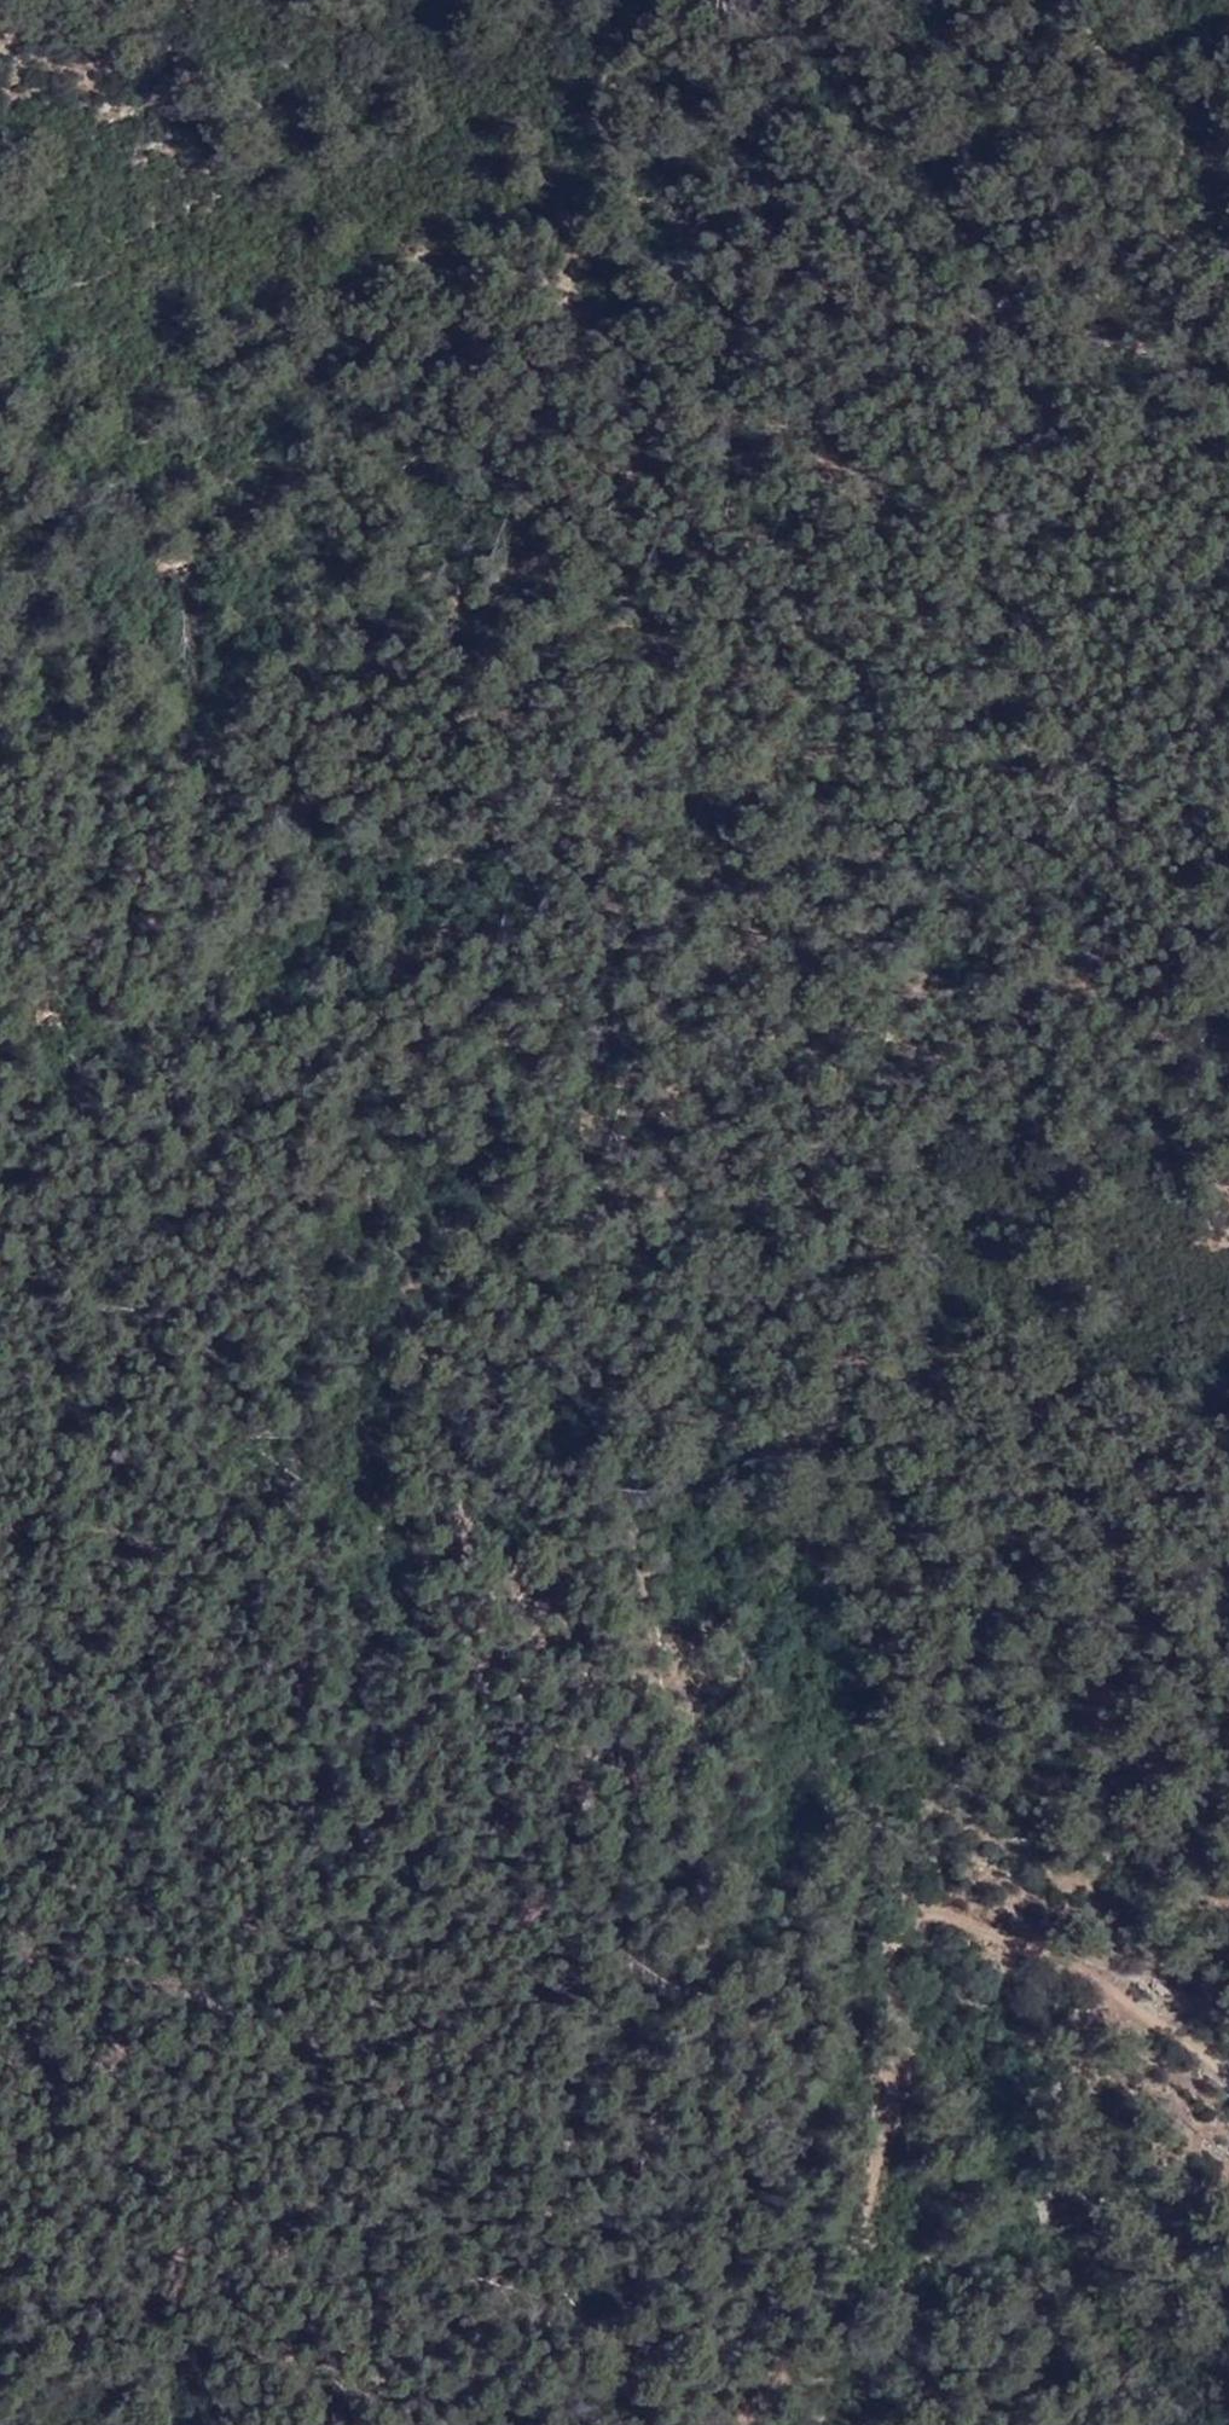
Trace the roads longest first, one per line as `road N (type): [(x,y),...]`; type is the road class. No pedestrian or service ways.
road 1 (track): [(742,2424),(874,2244),(898,2080),(891,1972),(974,1923),(1228,2065)]

